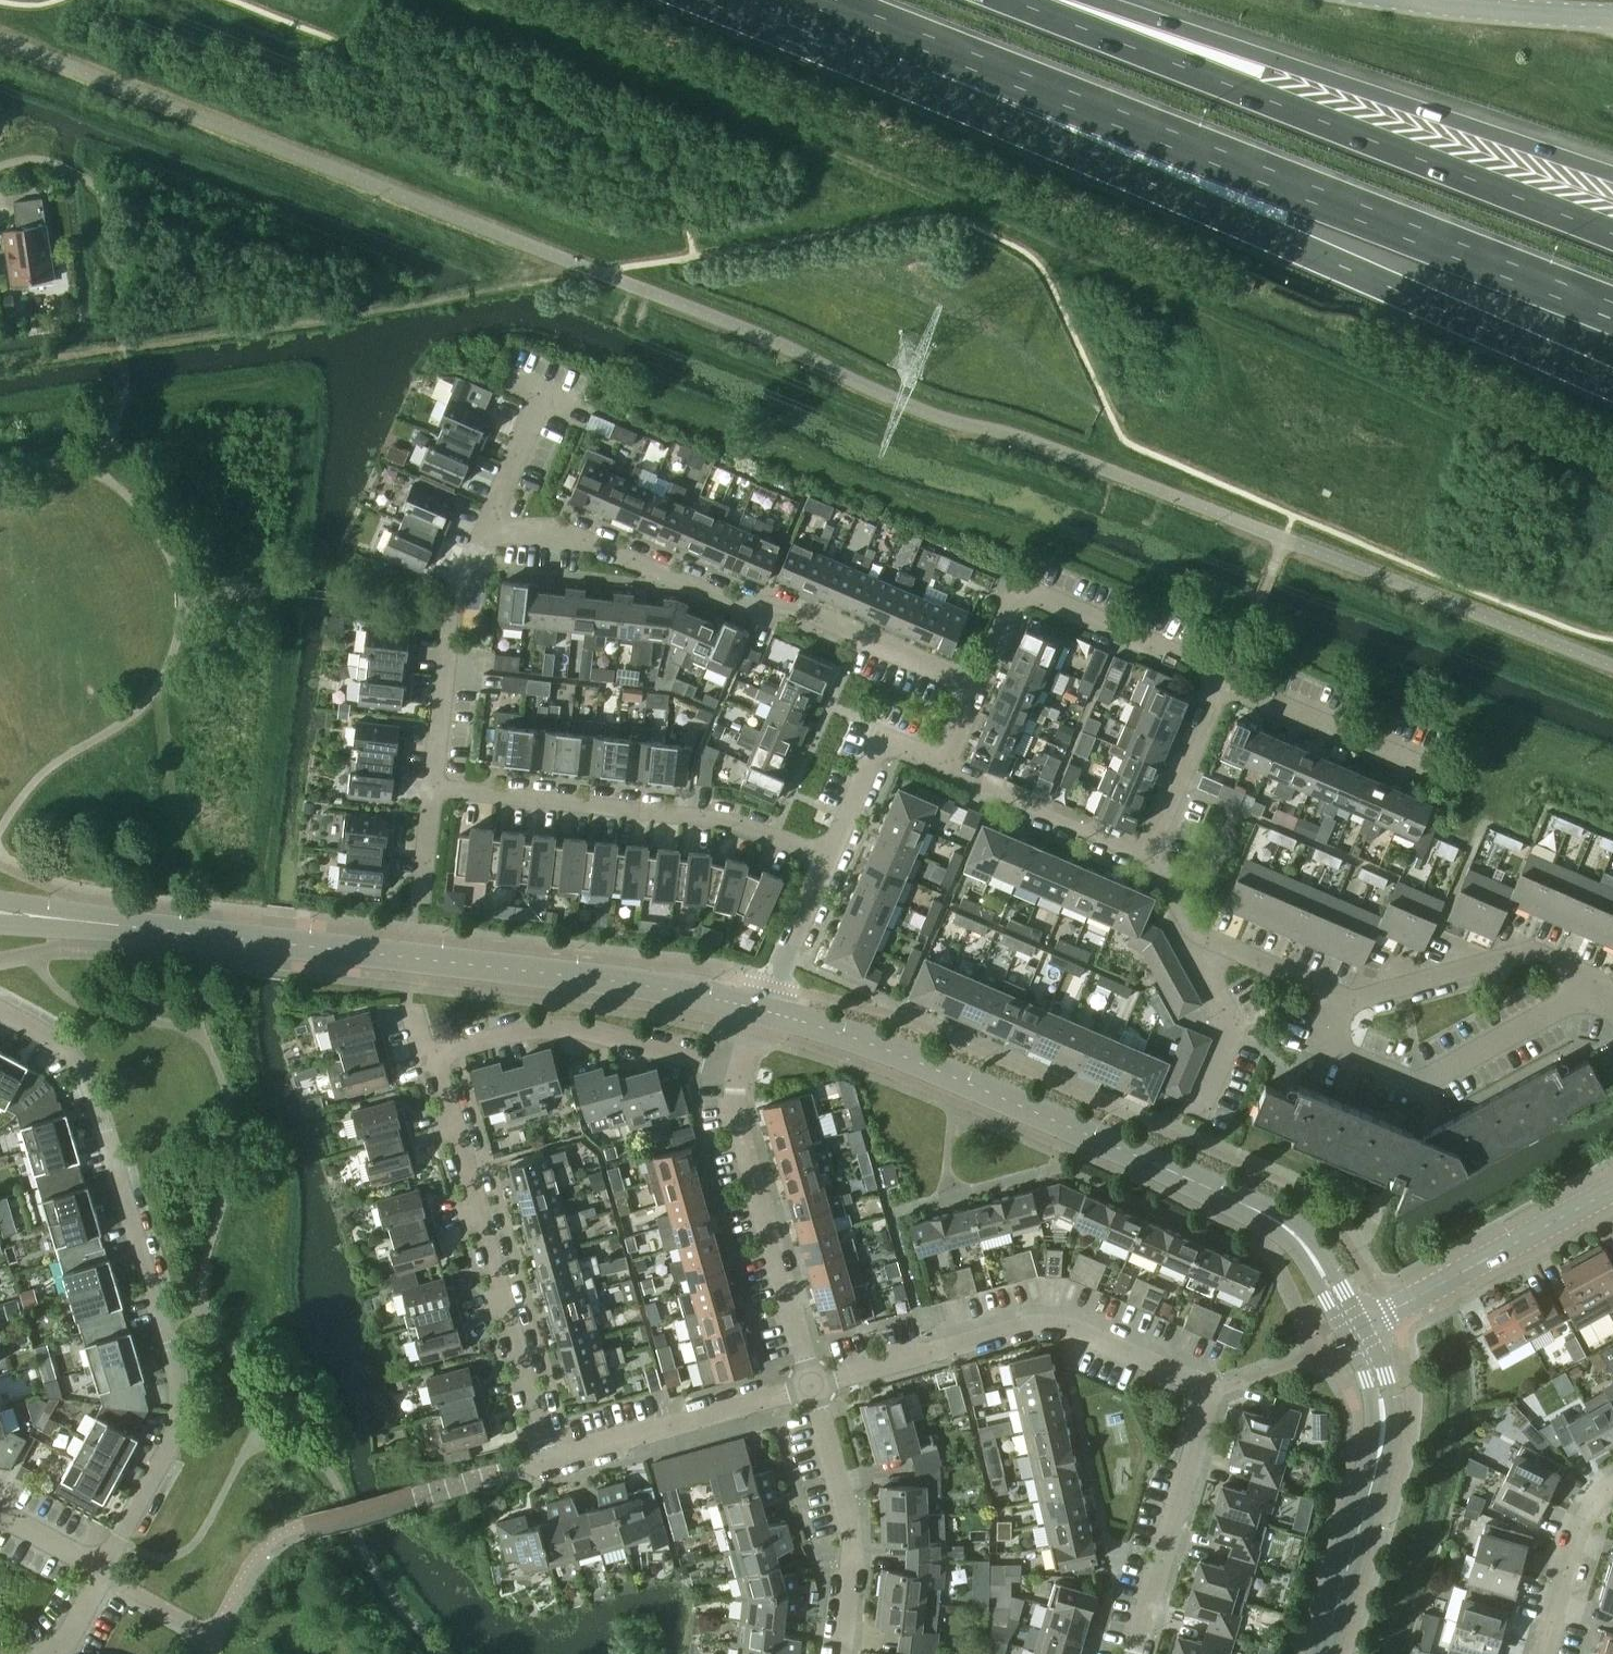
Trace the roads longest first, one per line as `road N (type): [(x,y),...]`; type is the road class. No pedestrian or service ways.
road 1 (unclassified): [(758,1009),(595,977),(0,911)]
road 2 (unclassified): [(1353,1330),(1315,1259),(1290,1231),(1245,1204),(758,1009)]
road 3 (residential): [(1134,1653),(1208,1390),(1050,1321),(810,1382)]
road 4 (motorway): [(1005,72),(1278,237),(1612,386)]
road 5 (motorway): [(1005,72),(1612,312)]
road 6 (residential): [(105,1576),(174,1432),(178,1401),(164,1323),(80,1069),(0,1014)]
road 7 (motorway): [(1612,229),(1028,0)]
road 8 (motorway): [(1612,173),(1067,0)]
road 9 (residential): [(978,688),(798,610),(715,598),(569,538),(487,528)]
road 10 (residential): [(544,1459),(426,1059)]
road 11 (residential): [(829,851),(759,831),(429,788)]
road 12 (residential): [(1599,991),(1426,1087),(1336,1042),(1352,1002)]
road 13 (unclassified): [(1321,1653),(1379,1455),(1381,1399),(1353,1330)]
road 14 (residential): [(1224,682),(1014,598),(978,688)]
road 15 (residential): [(810,1382),(736,1111),(737,1073)]
road 16 (residential): [(426,1059),(563,1031),(737,1073)]
road 17 (unclassified): [(1353,1330),(1612,1189)]
road 18 (residential): [(841,1653),(853,1526),(810,1382)]
road 19 (residential): [(544,1459),(810,1382)]
road 20 (residential): [(429,788),(447,614),(487,528)]
road 21 (residential): [(1352,1002),(1534,952),(1599,991)]
road 22 (residential): [(1444,779),(1224,682)]
road 23 (residential): [(1148,852),(949,764)]
road 24 (residential): [(829,851),(885,739),(949,764)]
road 25 (motorway): [(826,0),(1005,72)]
road 26 (residential): [(1148,852),(1224,682)]
road 27 (tertiary): [(1612,16),(1429,0)]
road 28 (residential): [(1546,1653),(1584,1526),(1612,1489)]
road 29 (residential): [(1198,1103),(1230,1030),(1200,936)]
road 30 (residential): [(758,1009),(829,851)]
road 31 (residential): [(1200,936),(1352,1002)]
road 32 (residential): [(487,528),(546,389)]

